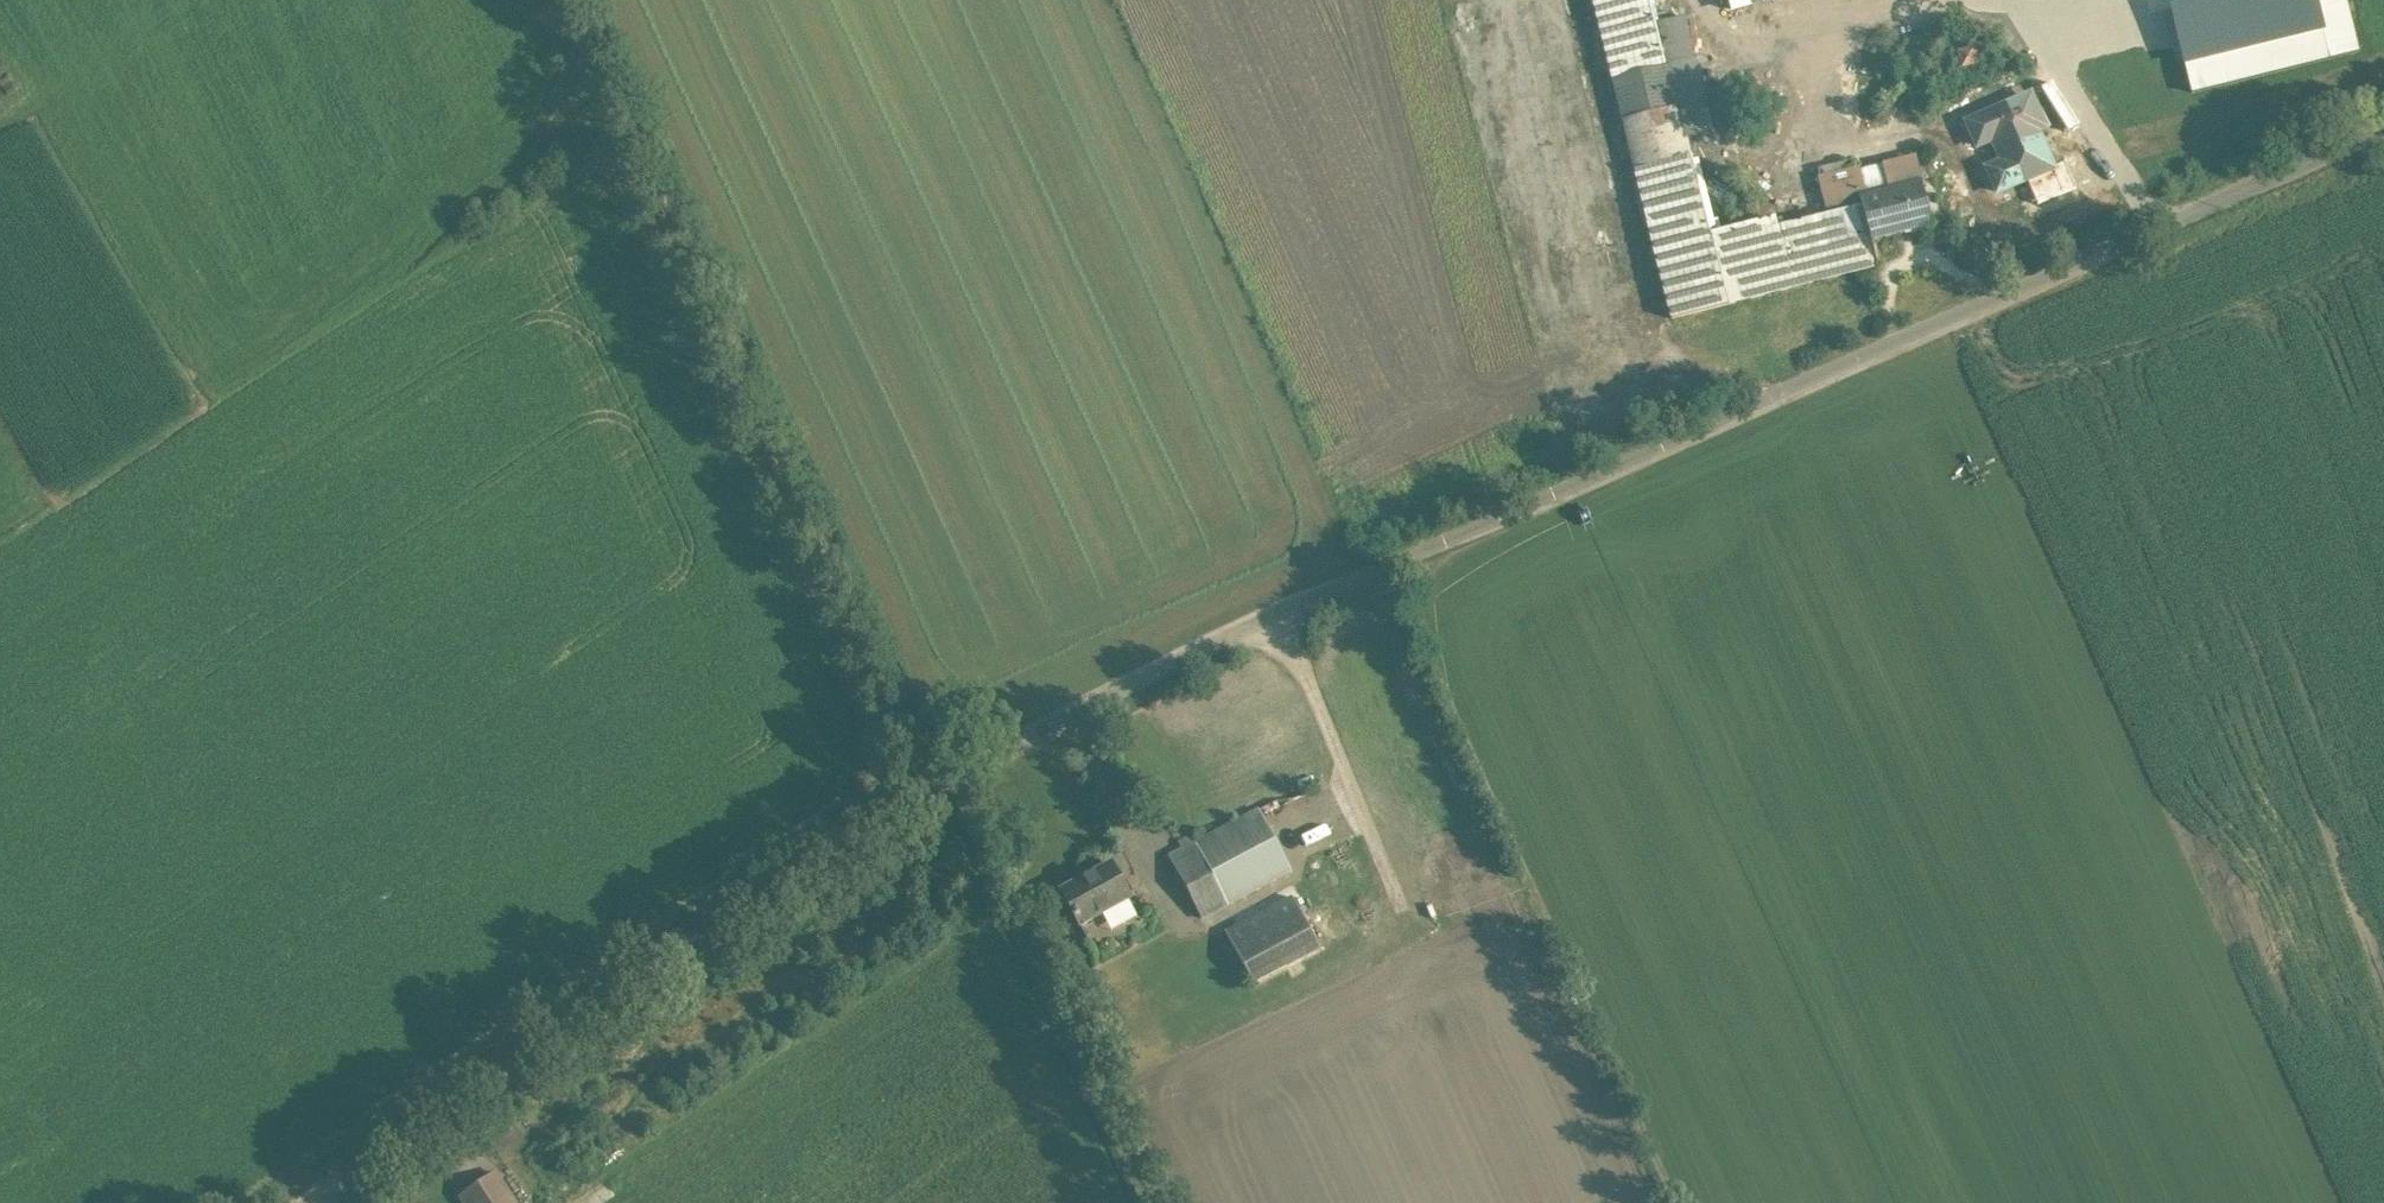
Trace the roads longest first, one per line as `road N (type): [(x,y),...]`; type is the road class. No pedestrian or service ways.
road 1 (tertiary): [(307,1202),(936,787),(1370,571)]
road 2 (unclassified): [(1370,571),(2383,121)]

